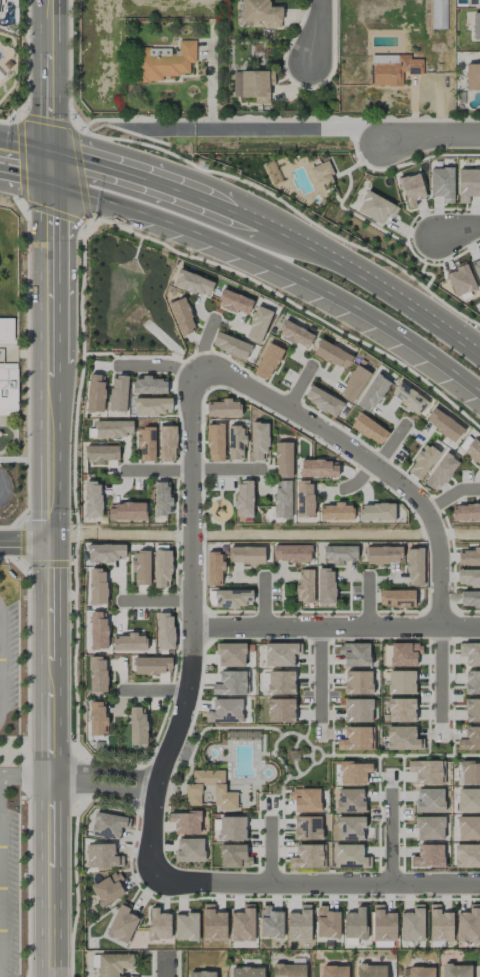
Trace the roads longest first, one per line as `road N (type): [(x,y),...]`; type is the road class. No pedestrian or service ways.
road 1 (primary): [(51,148),(72,192),(290,279),(356,313),(479,400)]
road 2 (residential): [(154,876),(153,789),(182,709),(191,651),(192,378)]
road 3 (primary): [(479,354),(326,254),(51,148)]
road 4 (tertiary): [(51,148),(45,546)]
road 5 (residential): [(192,378),(227,374),(403,487),(436,529),(441,627)]
road 6 (residential): [(479,885),(154,876)]
road 7 (residential): [(191,628),(479,628)]
road 8 (tertiary): [(45,546),(48,779)]
road 9 (tertiary): [(48,779),(49,976)]
road 10 (residential): [(377,146),(356,129),(194,130)]
road 11 (residential): [(123,470),(259,469)]

